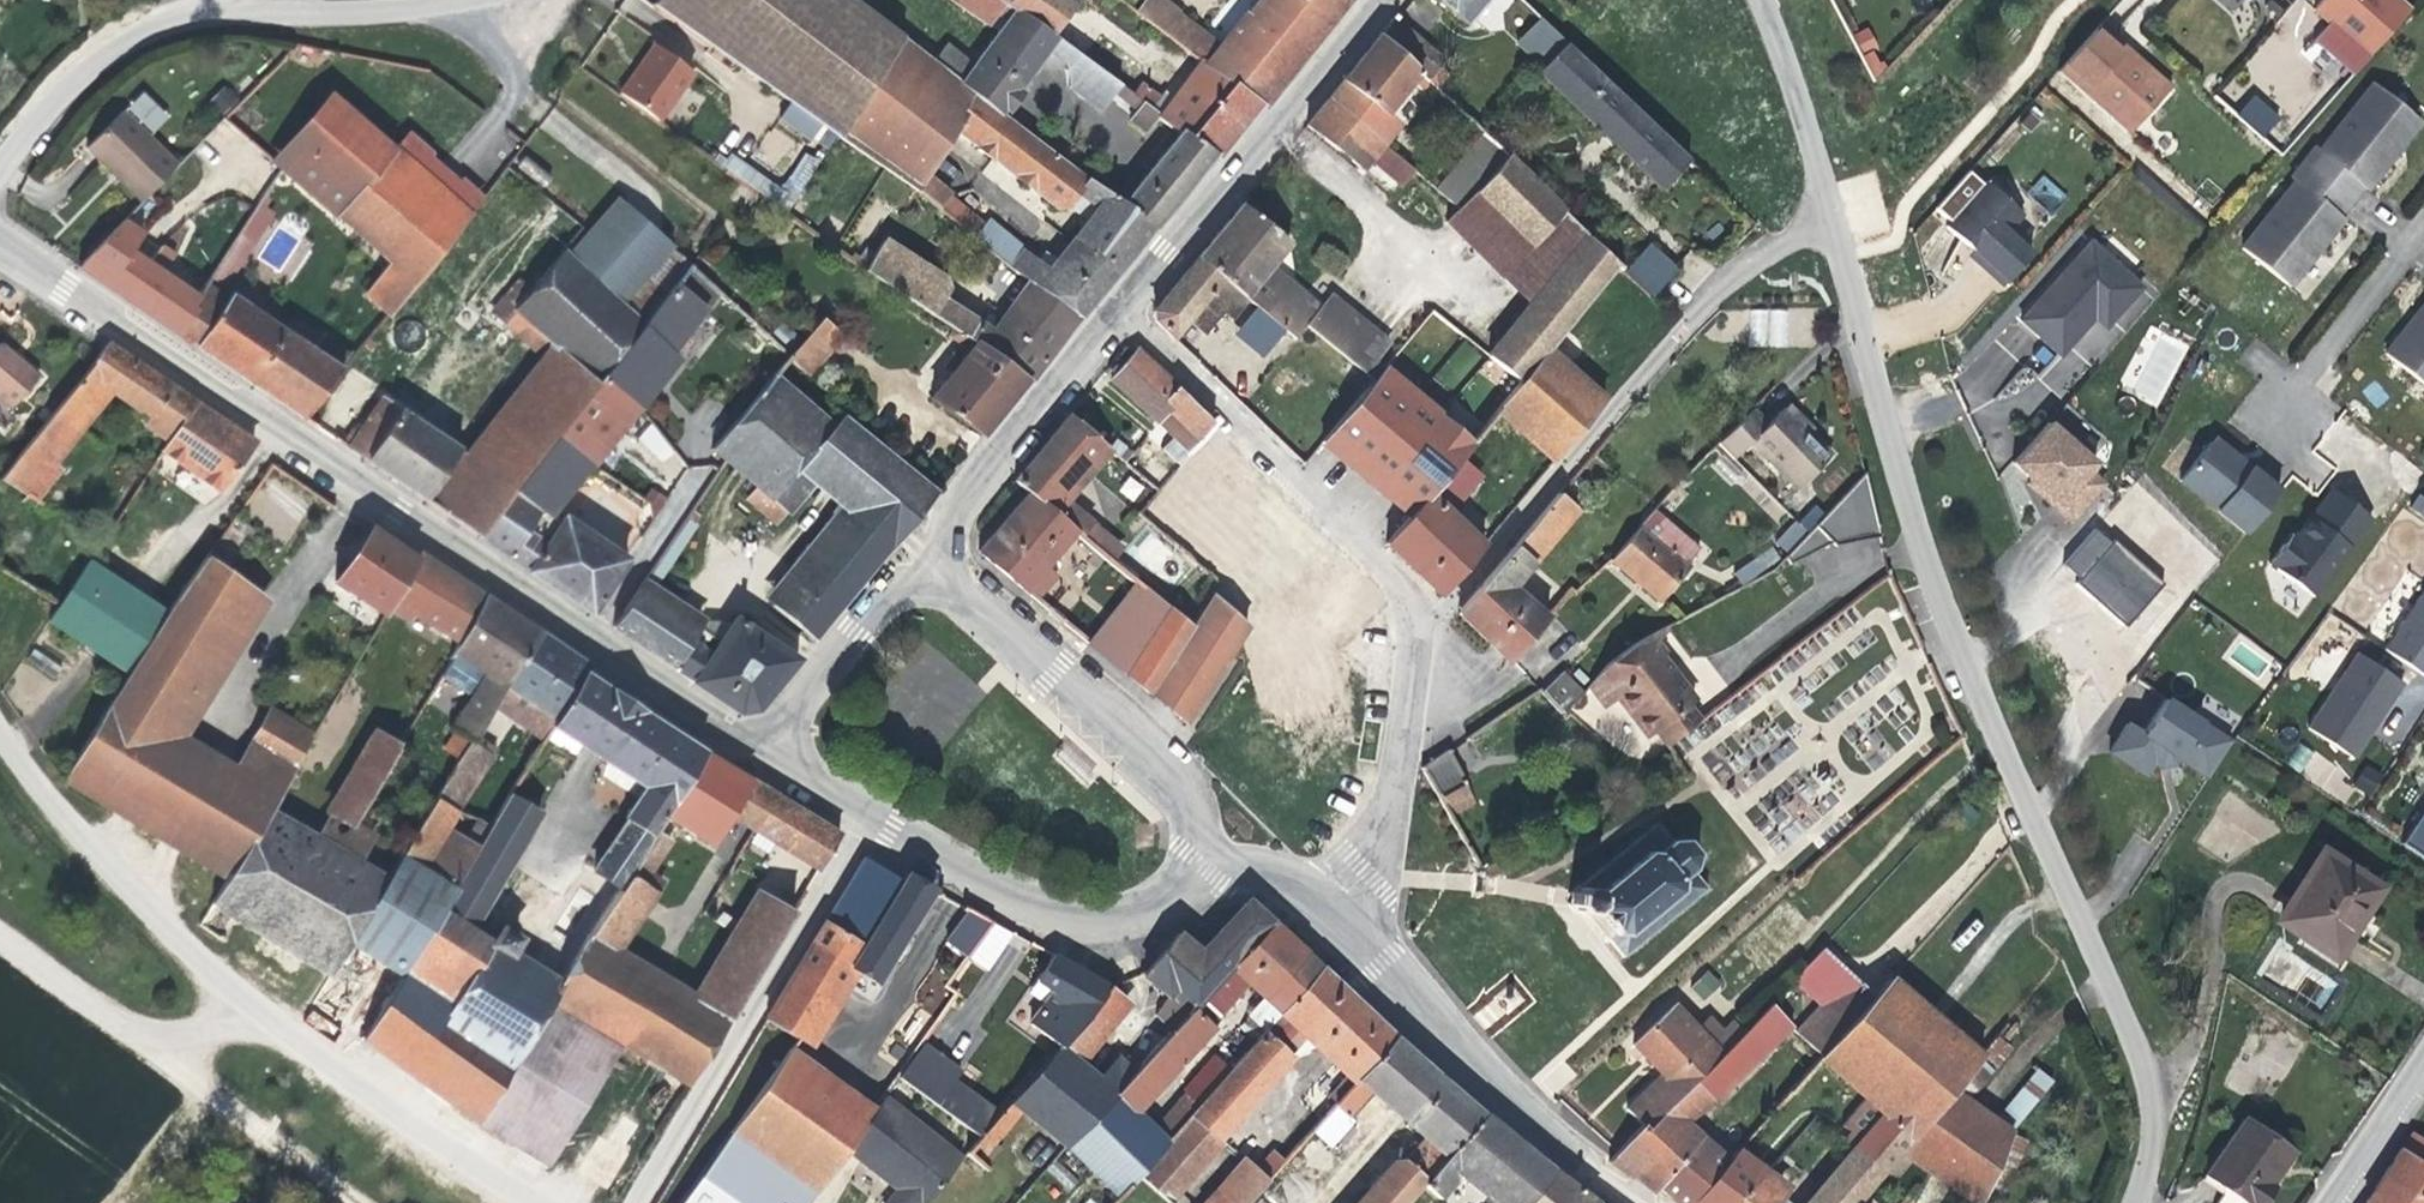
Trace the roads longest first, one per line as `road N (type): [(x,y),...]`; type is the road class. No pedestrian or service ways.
road 1 (residential): [(1833,228),(1924,550),(2141,1054),(2154,1123),(2135,1202)]
road 2 (tertiary): [(0,244),(756,750)]
road 3 (residential): [(1414,620),(1447,605),(1714,294),(1786,242),(1833,228)]
road 4 (residential): [(866,818),(633,1202)]
road 5 (residential): [(1118,312),(1401,588),(1414,620)]
road 6 (tertiary): [(1331,911),(1441,1034),(1638,1202)]
road 7 (tertiary): [(1118,312),(1376,0)]
road 8 (tertiary): [(933,570),(1170,773),(1210,853)]
road 9 (tertiary): [(1210,853),(1158,911),(1124,927),(1018,904),(866,818)]
road 10 (residential): [(0,734),(88,849),(272,1017)]
road 11 (residential): [(272,1017),(442,1146),(548,1202)]
road 12 (track): [(1833,228),(1866,220),(1904,196),(1975,134),(2055,0)]
road 13 (tertiary): [(933,570),(959,505),(1118,312)]
road 14 (residential): [(1414,620),(1413,676),(1385,831),(1366,872),(1331,911)]
road 15 (residential): [(0,176),(40,115),(101,57),(146,25),(214,10)]
road 16 (residential): [(480,0),(439,10),(286,17),(214,10)]
road 17 (track): [(146,1041),(359,1202)]
road 18 (tertiary): [(756,750),(885,600),(933,570)]
road 19 (residential): [(1762,0),(1833,228)]
road 20 (residential): [(0,936),(146,1041)]
road 21 (residential): [(2329,1202),(2423,1057)]
road 22 (tertiary): [(1210,853),(1282,878),(1331,911)]
road 23 (tertiary): [(866,818),(756,750)]
road 24 (unclassified): [(146,1041),(272,1017)]

